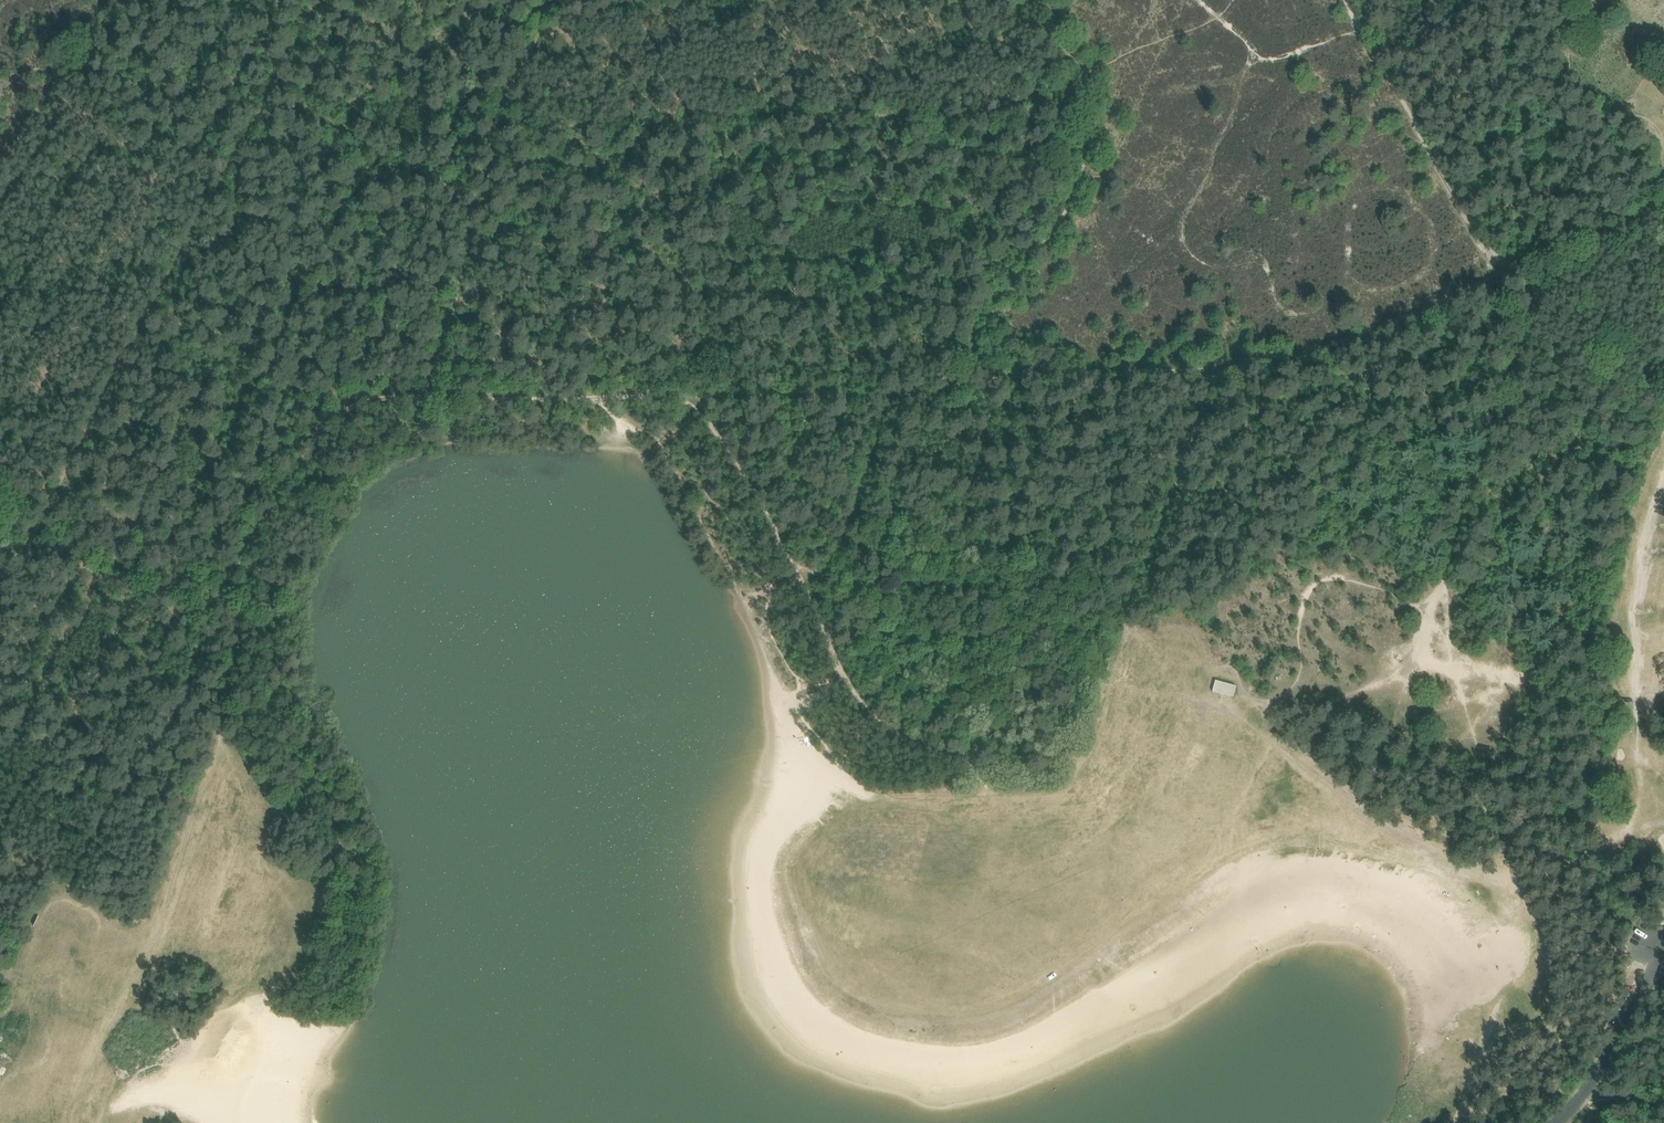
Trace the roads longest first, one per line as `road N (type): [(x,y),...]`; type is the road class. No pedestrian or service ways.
road 1 (track): [(859,781),(799,841),(784,888),(815,976),(915,1019),(972,1013),(1105,946),(1259,847),(1376,816)]
road 2 (track): [(301,456),(350,404),(381,397),(685,396)]
road 3 (track): [(209,1122),(121,1022),(0,974)]
road 4 (unclassified): [(1658,961),(1581,1098),(1556,1122)]
road 5 (track): [(228,601),(301,456)]
road 6 (track): [(1663,539),(1643,643),(1663,642)]

